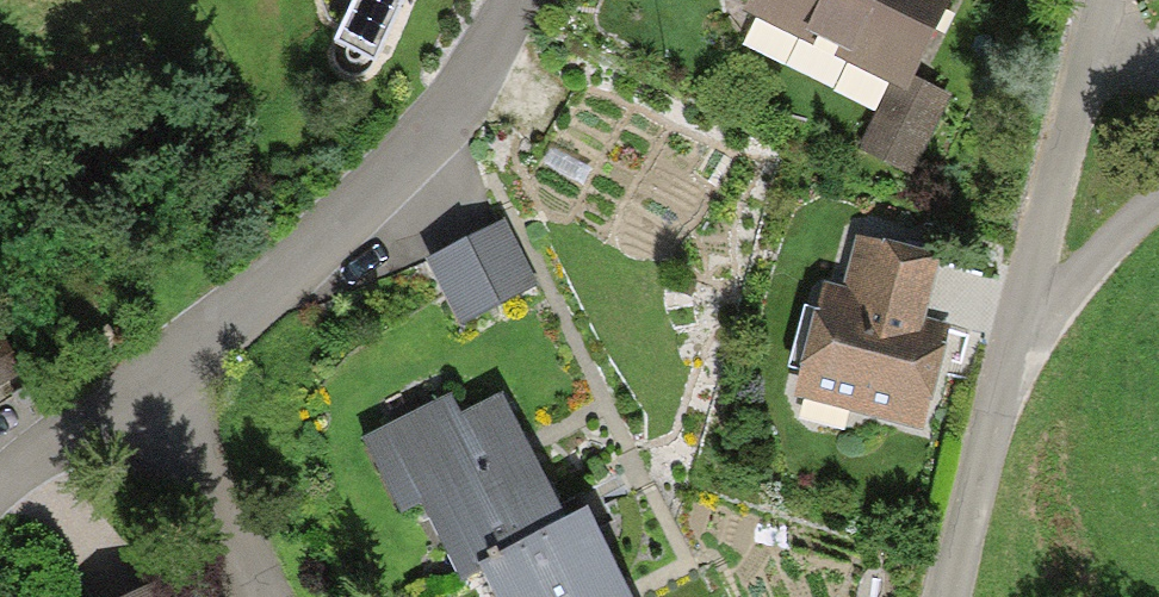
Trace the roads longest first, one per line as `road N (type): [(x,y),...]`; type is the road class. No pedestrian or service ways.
road 1 (residential): [(157,375),(292,276),(444,122),(517,0)]
road 2 (residential): [(1104,0),(1068,135),(991,358)]
road 3 (residential): [(157,375),(267,596)]
road 4 (residential): [(991,358),(935,596)]
road 5 (residential): [(991,358),(1064,269),(1158,199)]
road 6 (residential): [(0,499),(112,401),(157,375)]

